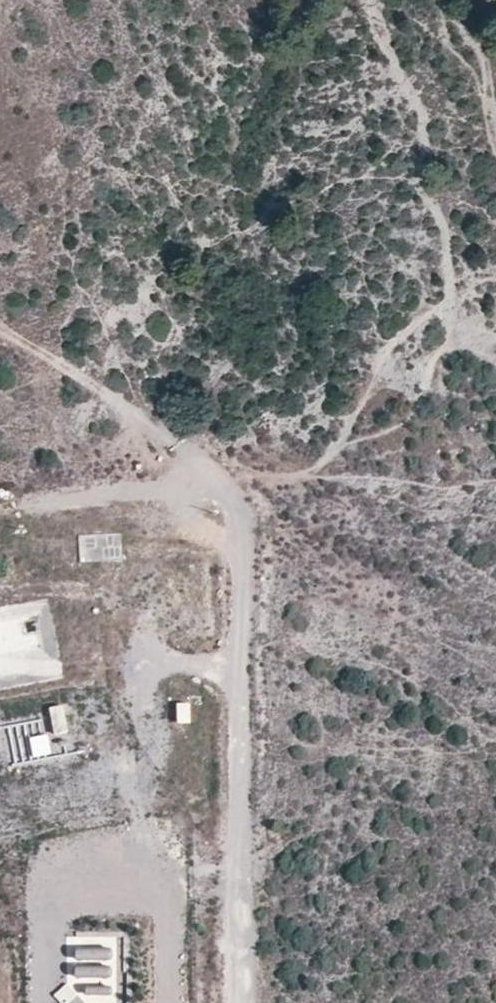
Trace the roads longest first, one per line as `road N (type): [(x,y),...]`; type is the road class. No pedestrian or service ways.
road 1 (track): [(0,342),(212,475),(231,499),(222,1002)]
road 2 (track): [(495,339),(450,305),(394,342),(309,478),(231,499)]
road 3 (track): [(0,512),(231,499)]

